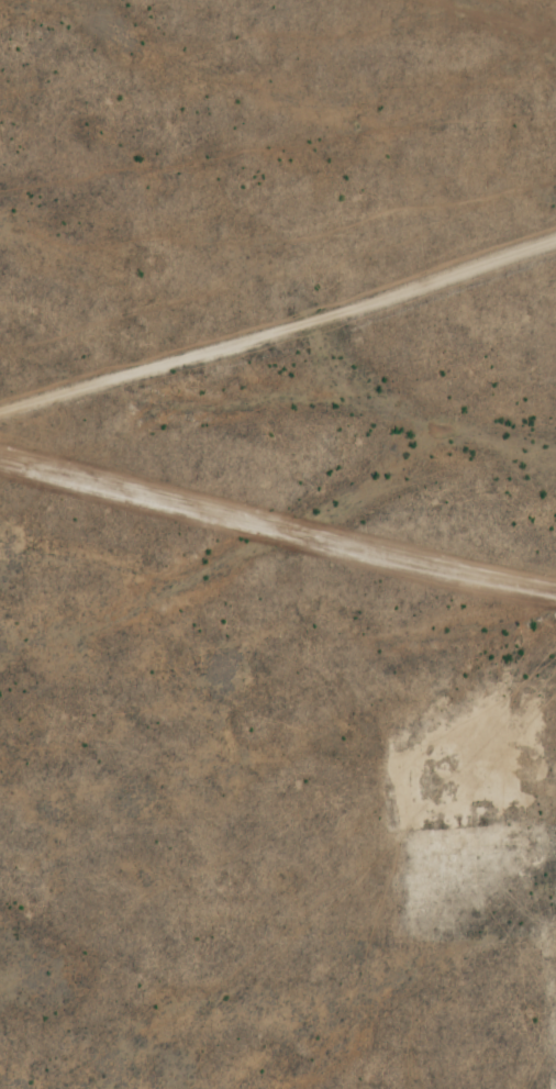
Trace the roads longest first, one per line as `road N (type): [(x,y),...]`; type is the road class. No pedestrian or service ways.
road 1 (residential): [(555,242),(0,412)]

